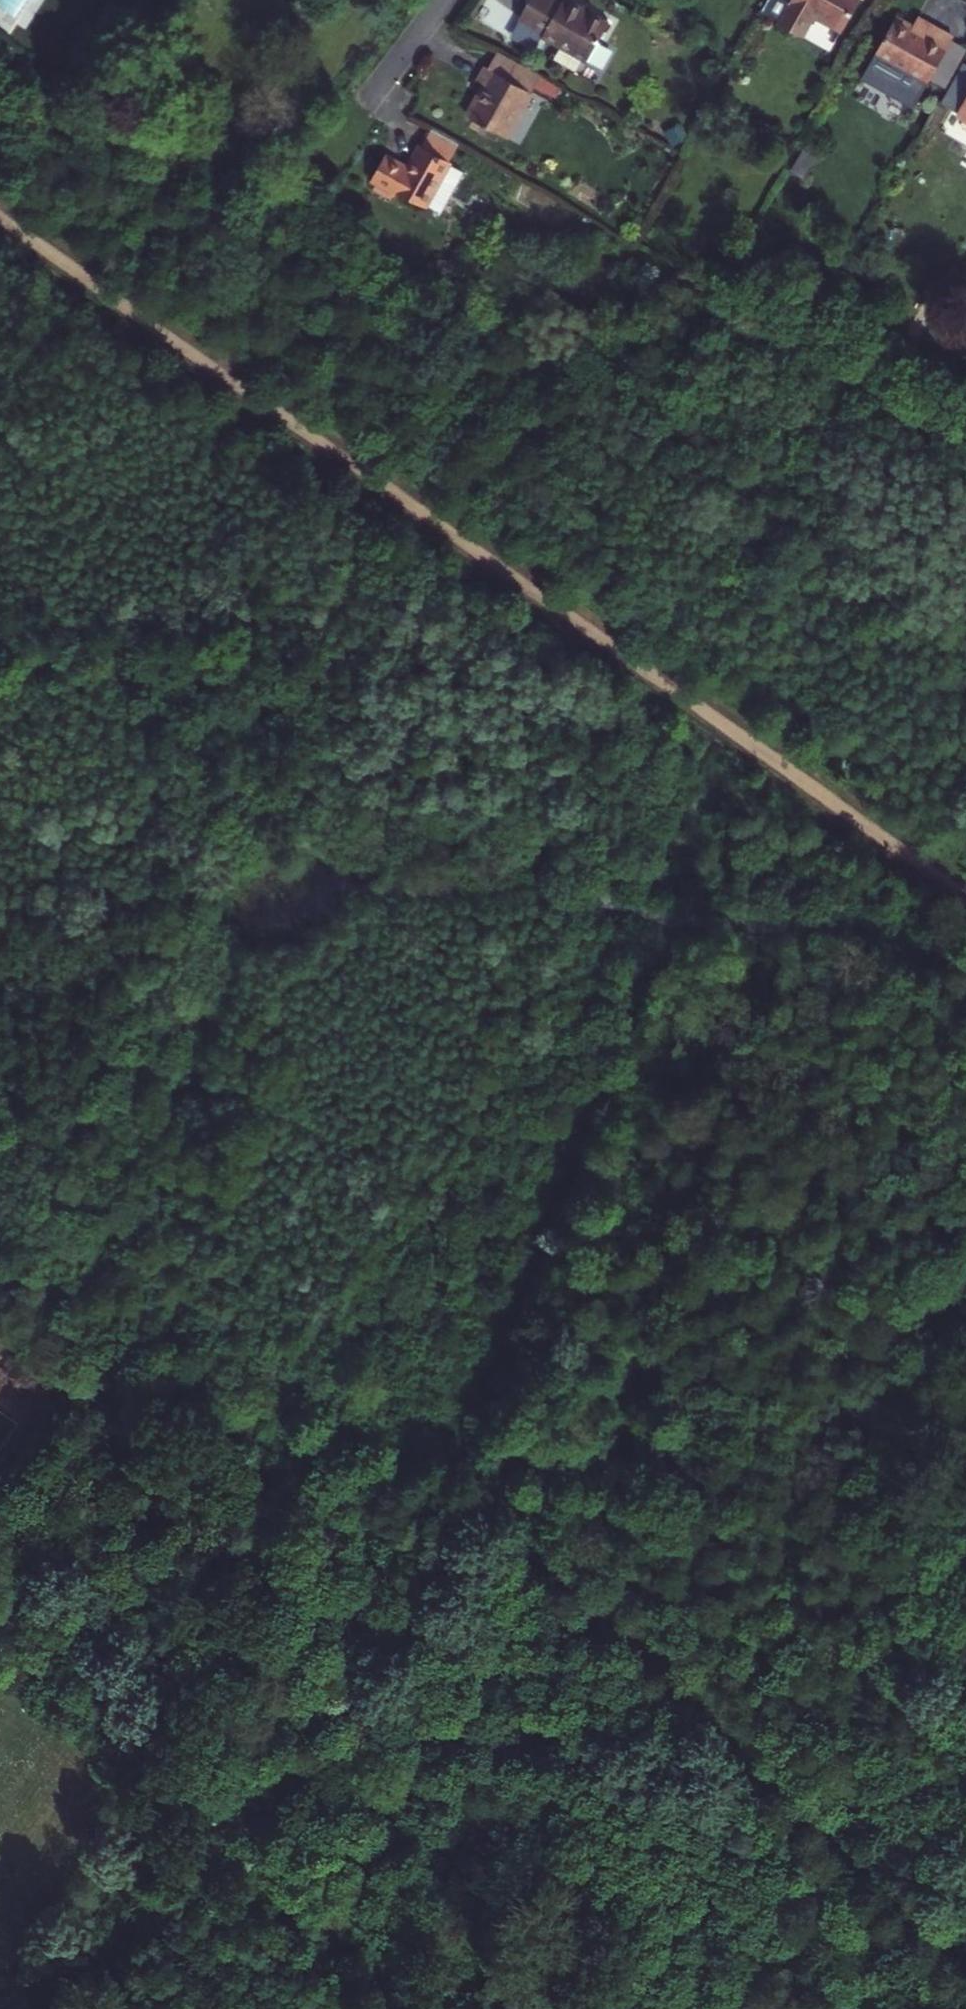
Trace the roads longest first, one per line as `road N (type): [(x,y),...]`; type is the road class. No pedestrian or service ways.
road 1 (residential): [(445,0),(367,104)]

